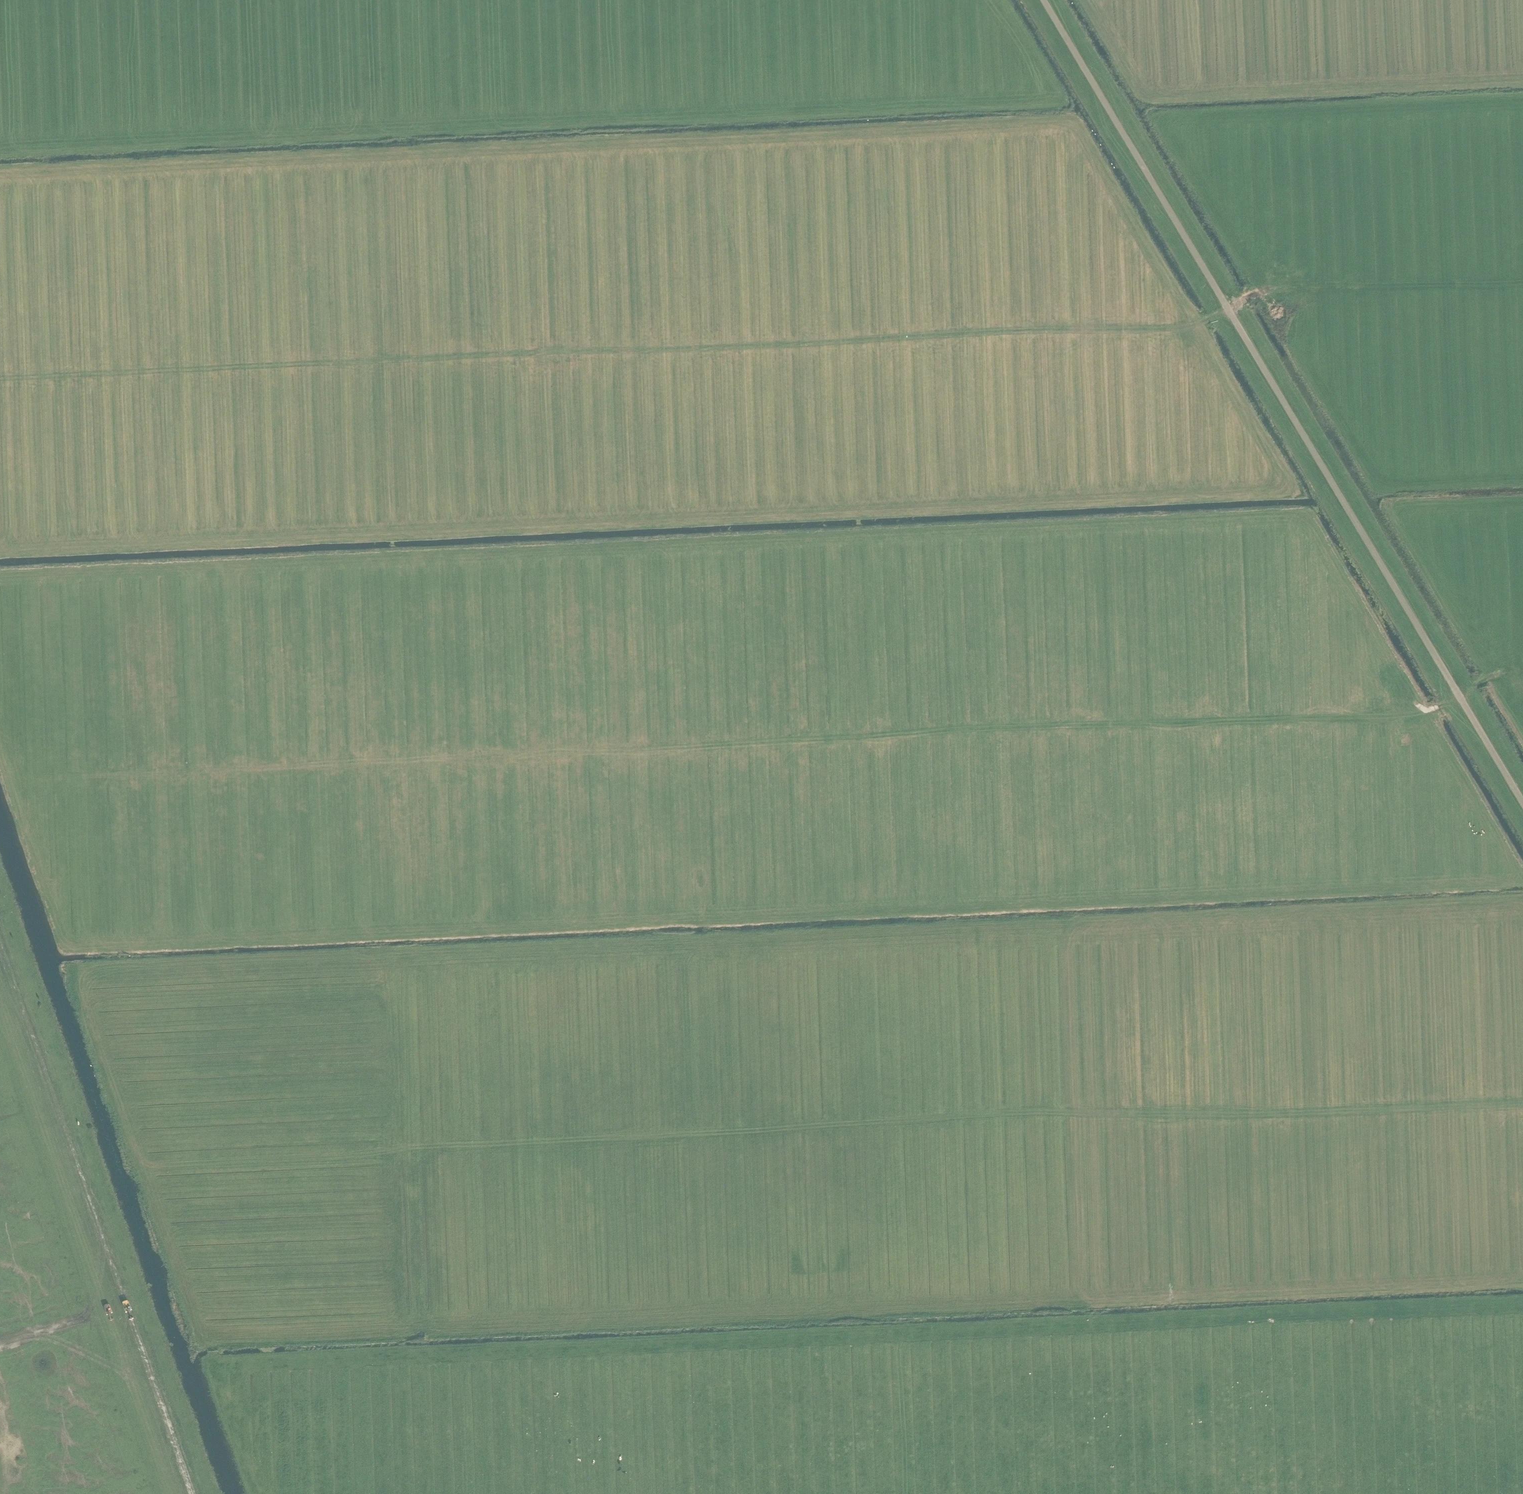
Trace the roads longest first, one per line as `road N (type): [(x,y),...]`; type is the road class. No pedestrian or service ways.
road 1 (unclassified): [(1522,802),(1044,0)]

